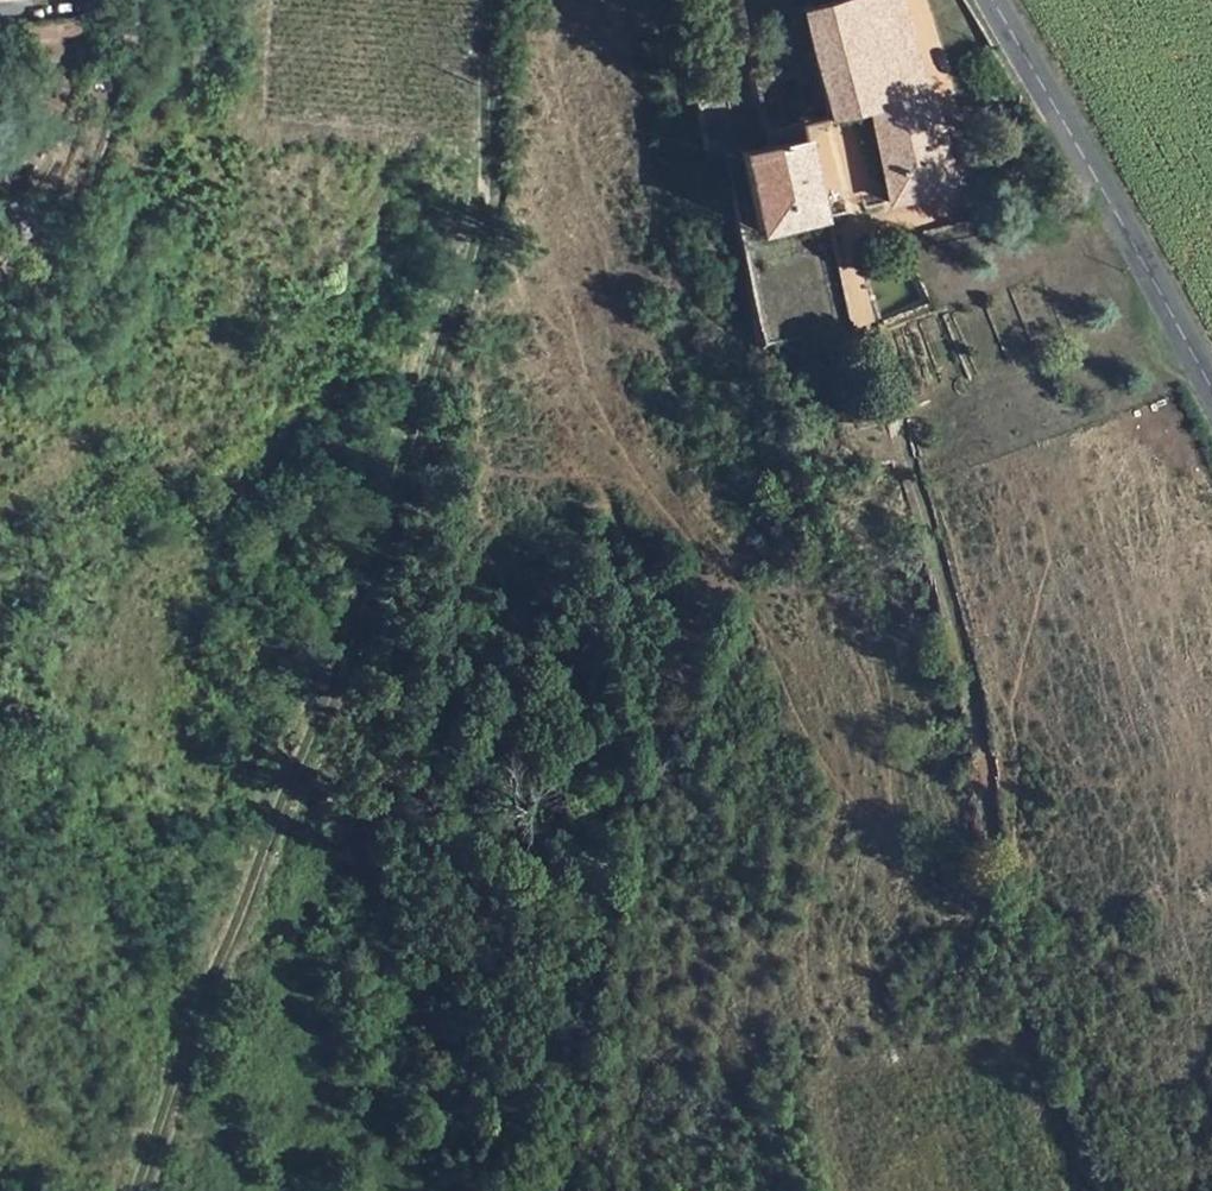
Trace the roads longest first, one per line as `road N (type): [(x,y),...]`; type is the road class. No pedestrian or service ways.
road 1 (track): [(136,1190),(202,994),(340,666),(478,237),(490,0)]
road 2 (tertiary): [(987,0),(1211,397)]

